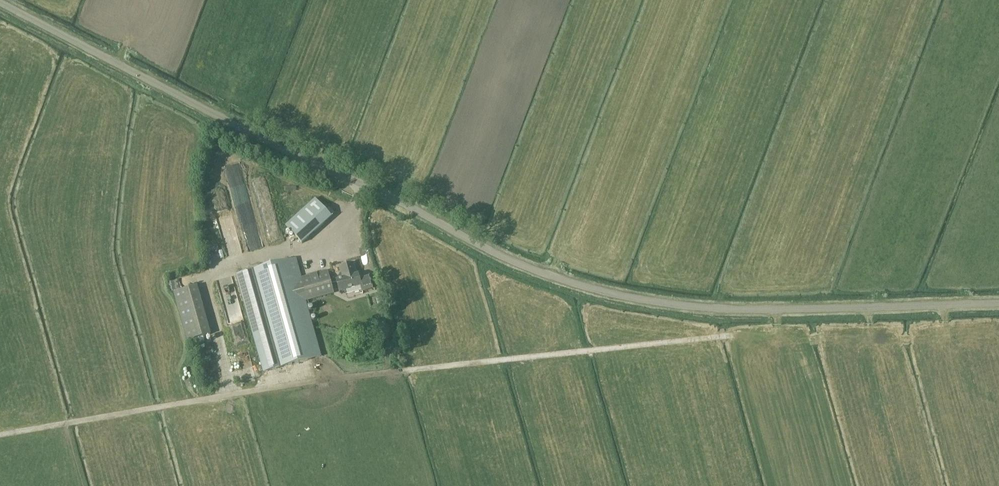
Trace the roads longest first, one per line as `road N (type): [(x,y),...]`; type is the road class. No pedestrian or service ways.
road 1 (unclassified): [(998,303),(727,308),(587,287),(507,259),(0,2)]
road 2 (track): [(722,338),(240,392),(0,434)]

